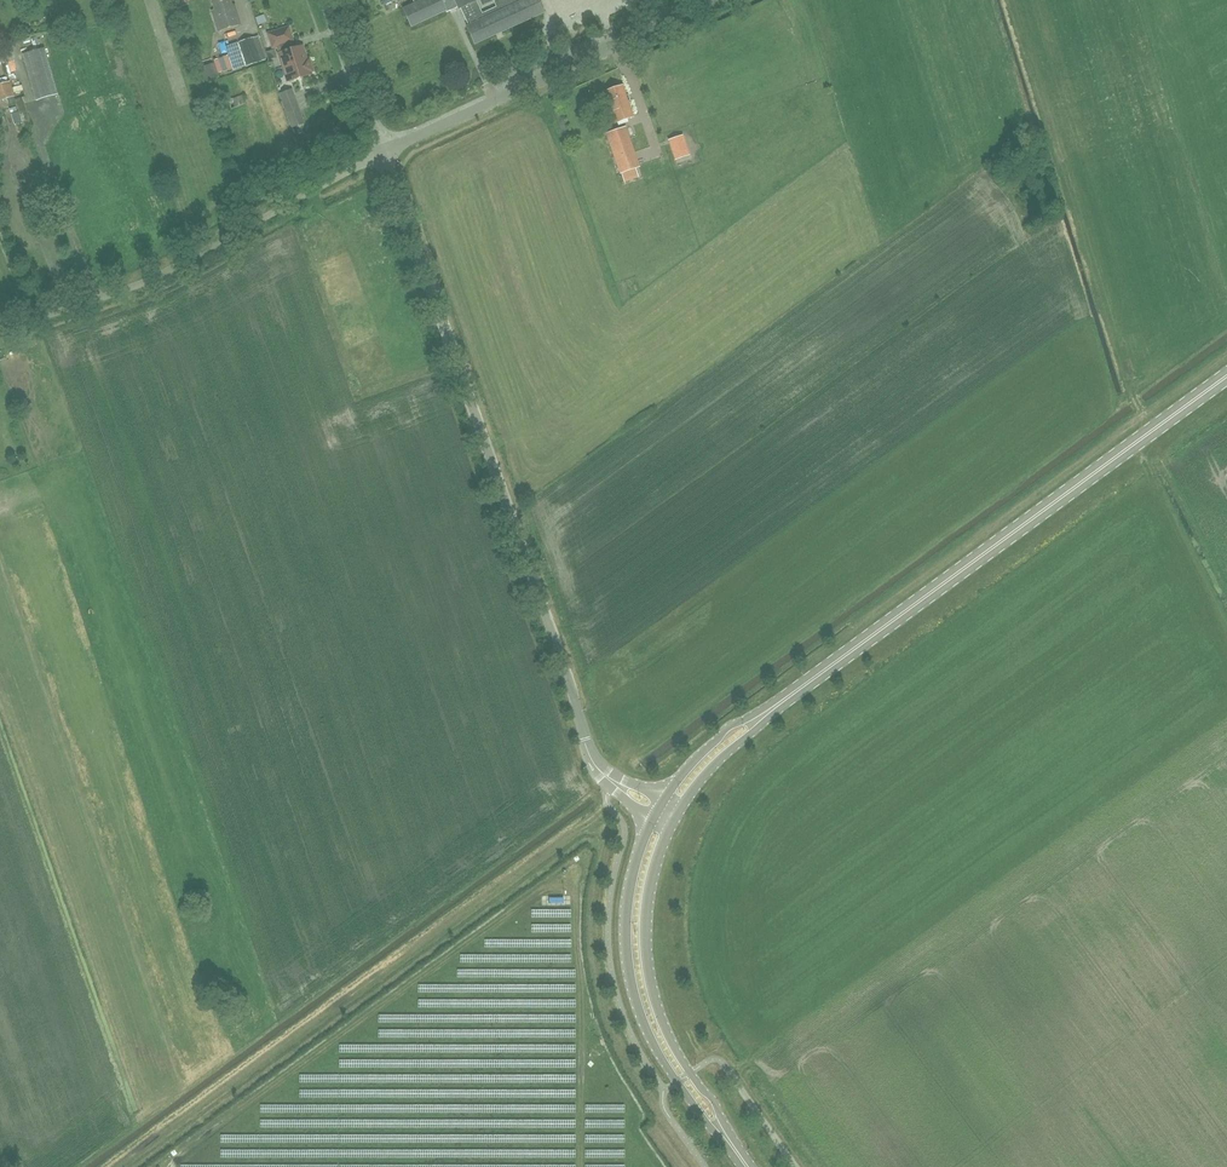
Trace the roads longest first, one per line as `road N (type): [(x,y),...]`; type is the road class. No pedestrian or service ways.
road 1 (unclassified): [(659,809),(590,759),(382,152)]
road 2 (secondary): [(805,684),(1226,375)]
road 3 (residential): [(0,331),(153,276),(382,152)]
road 4 (secondary): [(659,809),(627,911),(633,989),(662,1058),(746,1165)]
road 5 (secondary): [(746,1165),(664,1026),(647,966),(646,906),(676,818)]
road 6 (unclassified): [(661,24),(382,152)]
road 7 (secondary): [(805,684),(723,732),(659,809)]
road 8 (secondary): [(676,818),(718,760),(805,684)]
road 9 (residential): [(382,152),(326,0)]

